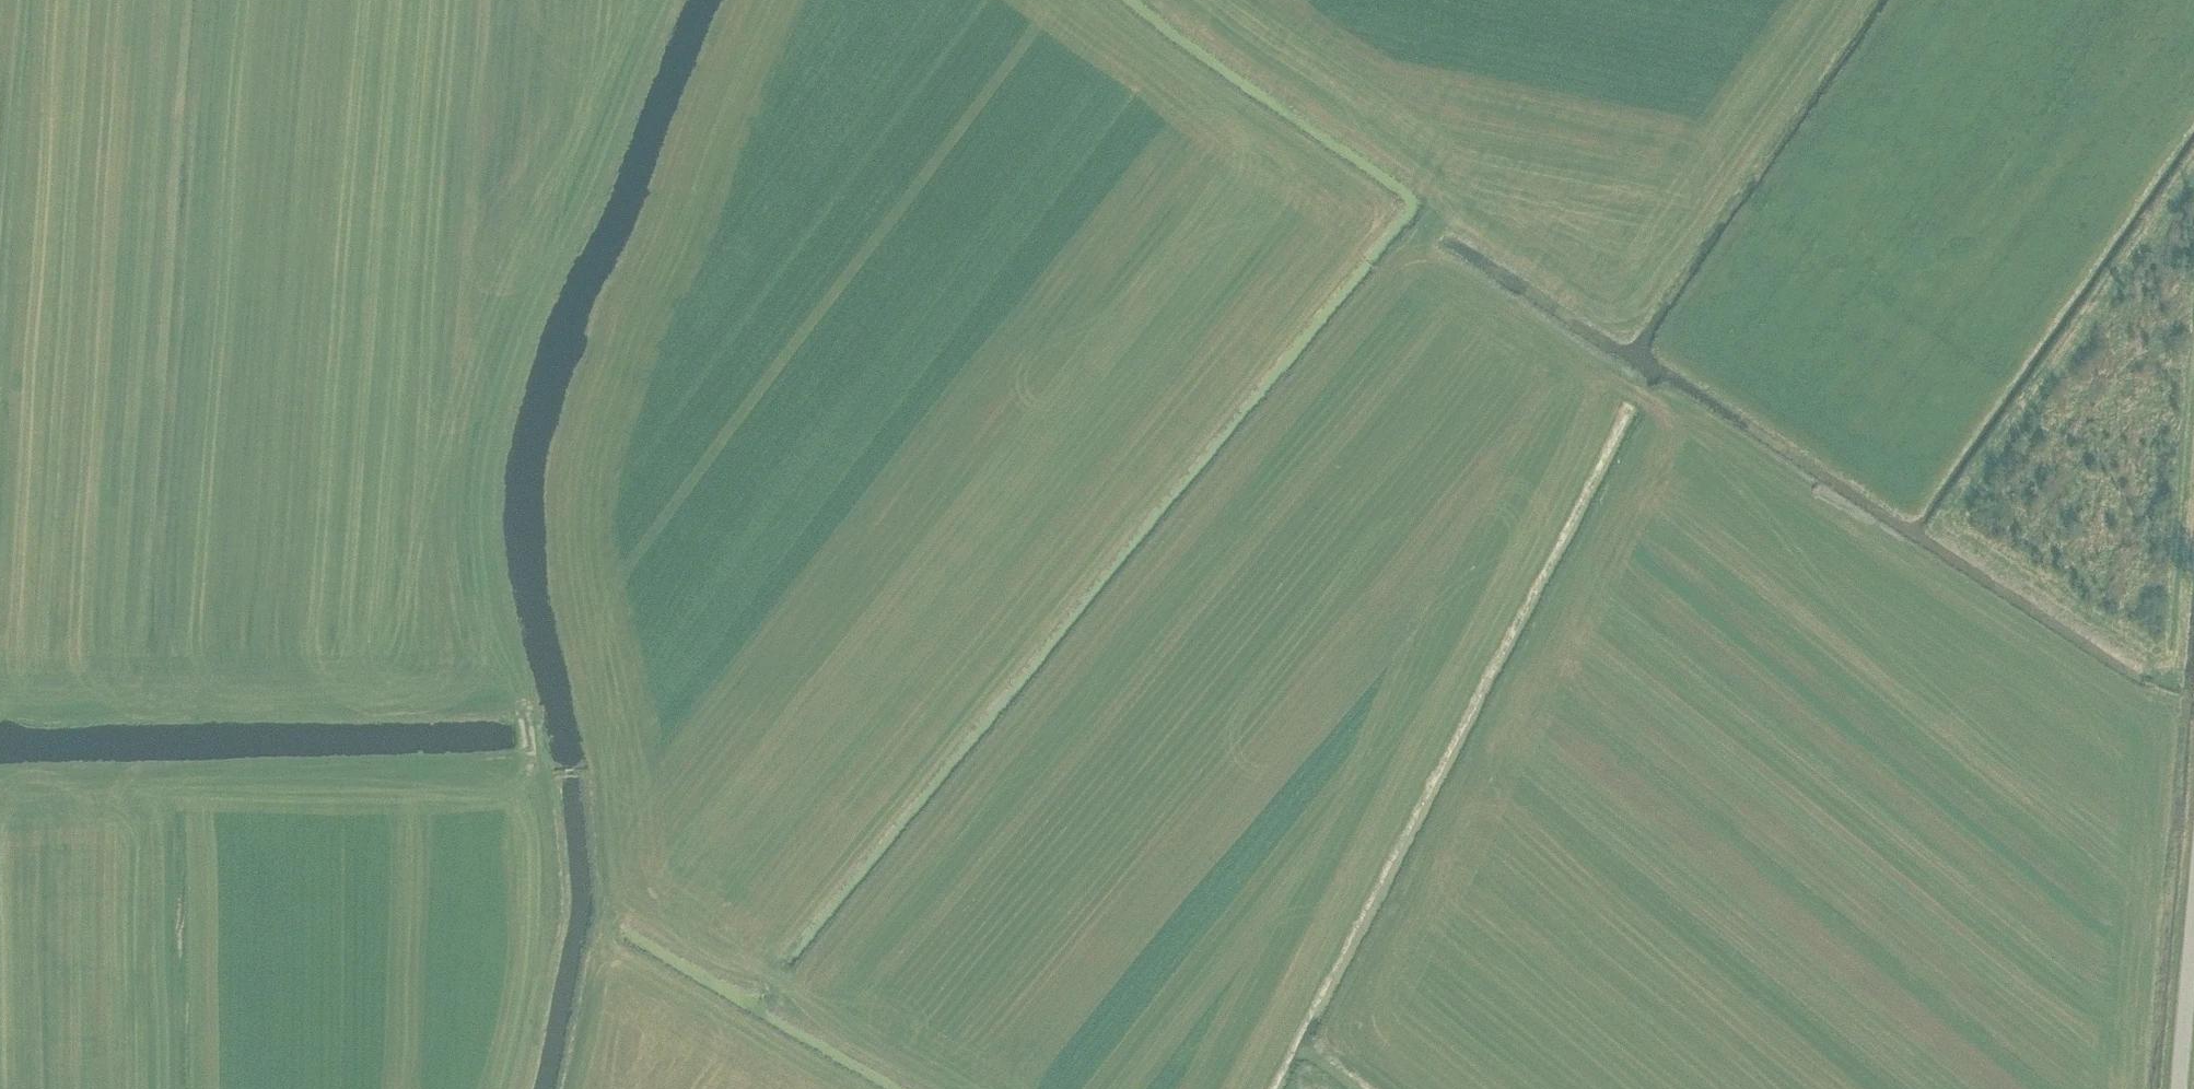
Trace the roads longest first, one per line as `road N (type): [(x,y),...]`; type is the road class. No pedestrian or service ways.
road 1 (unclassified): [(2179,1088),(2193,920)]

